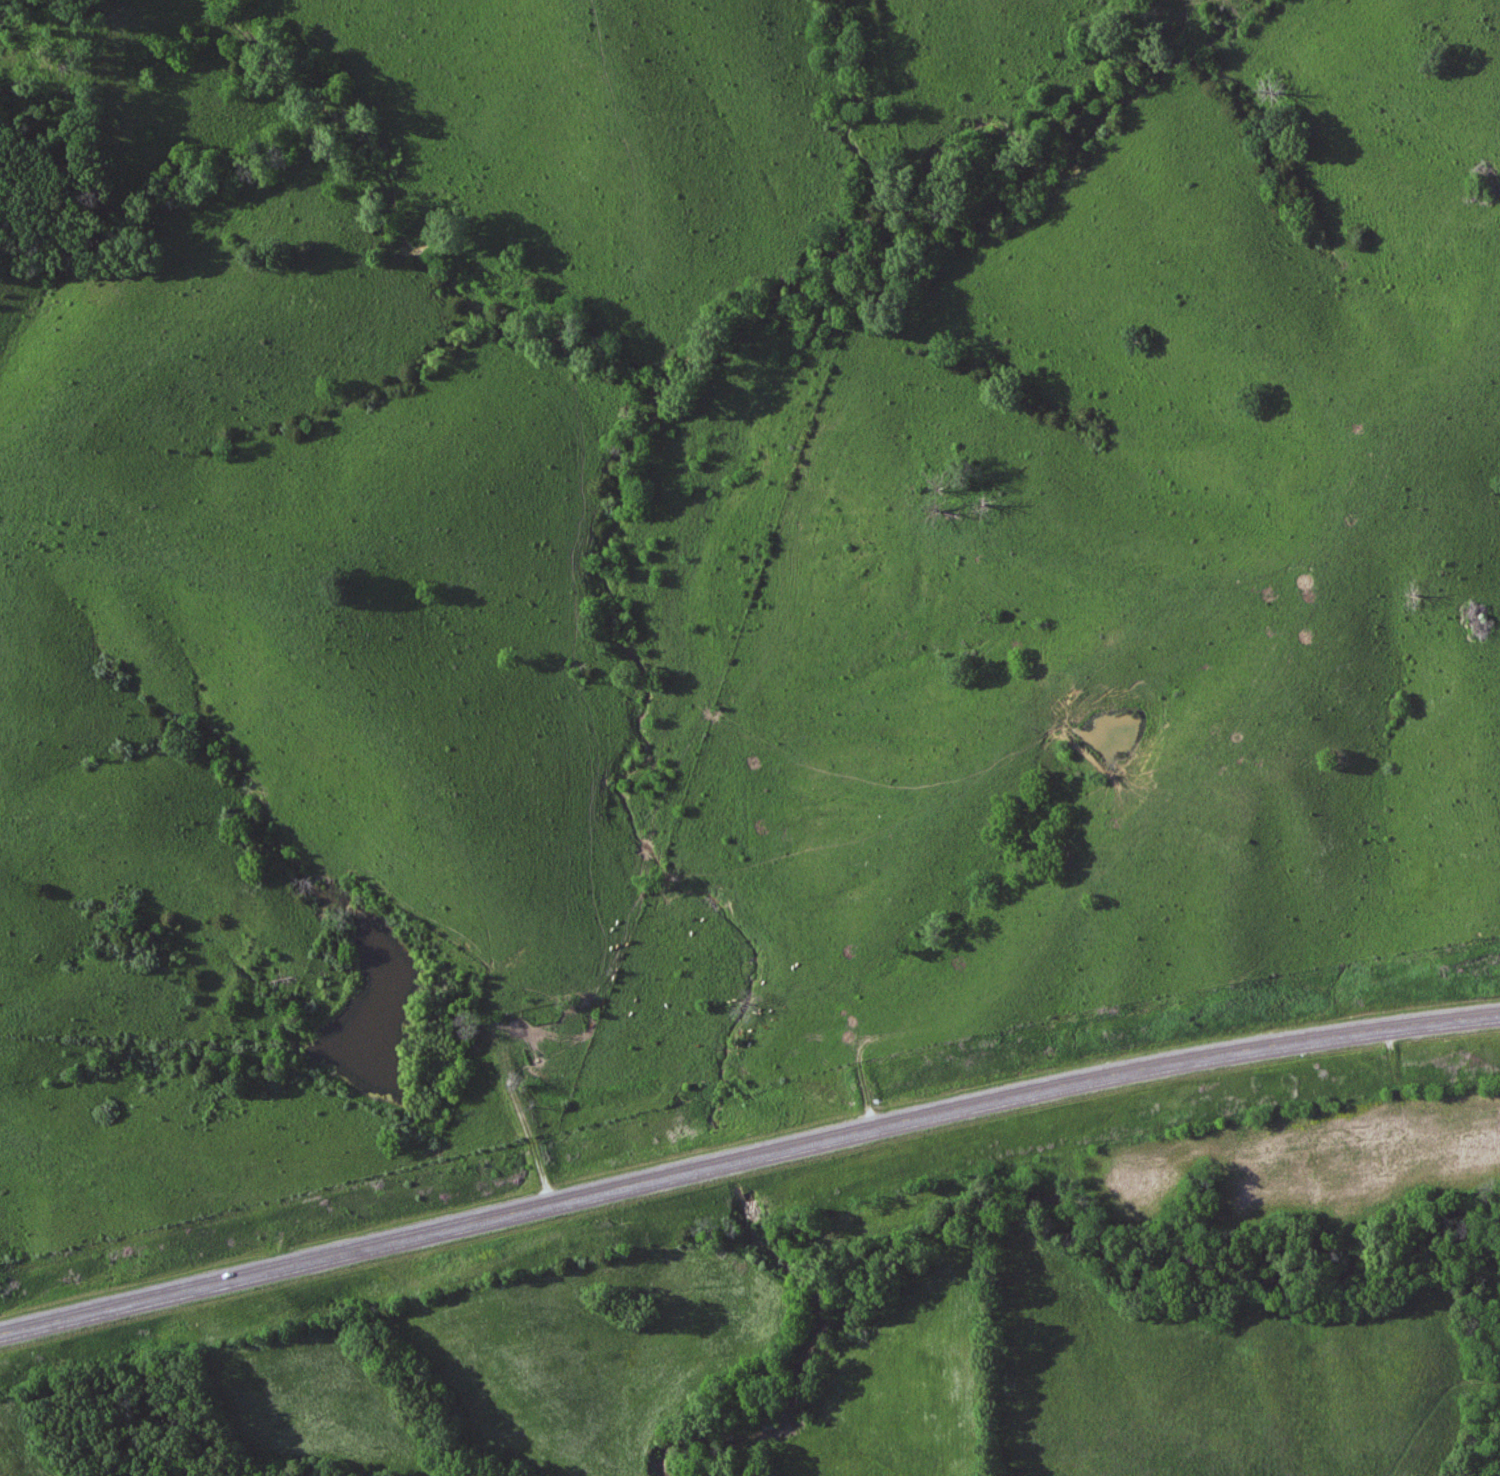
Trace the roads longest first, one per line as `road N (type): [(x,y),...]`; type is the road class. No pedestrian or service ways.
road 1 (primary): [(1499,1012),(1082,1079),(0,1327)]

